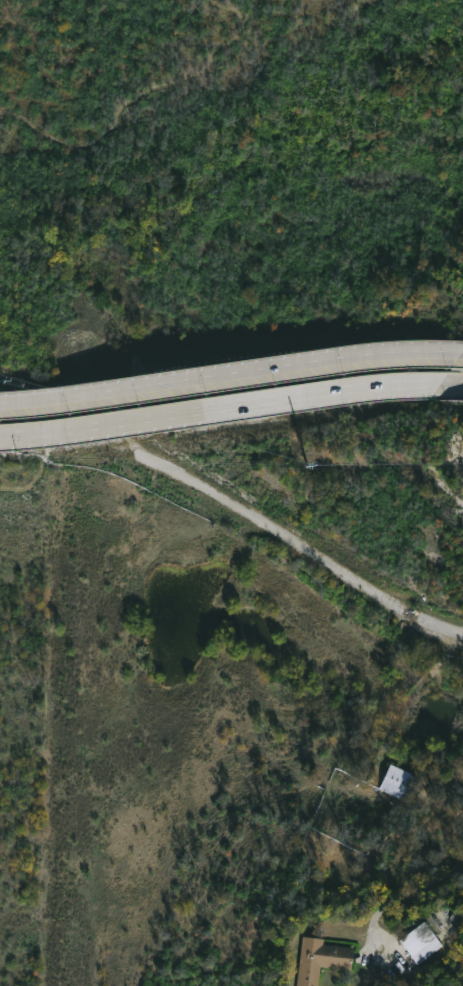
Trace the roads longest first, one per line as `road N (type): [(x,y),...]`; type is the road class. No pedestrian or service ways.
road 1 (secondary): [(462,351),(328,357),(0,402)]
road 2 (secondary): [(0,435),(334,386),(445,379)]

